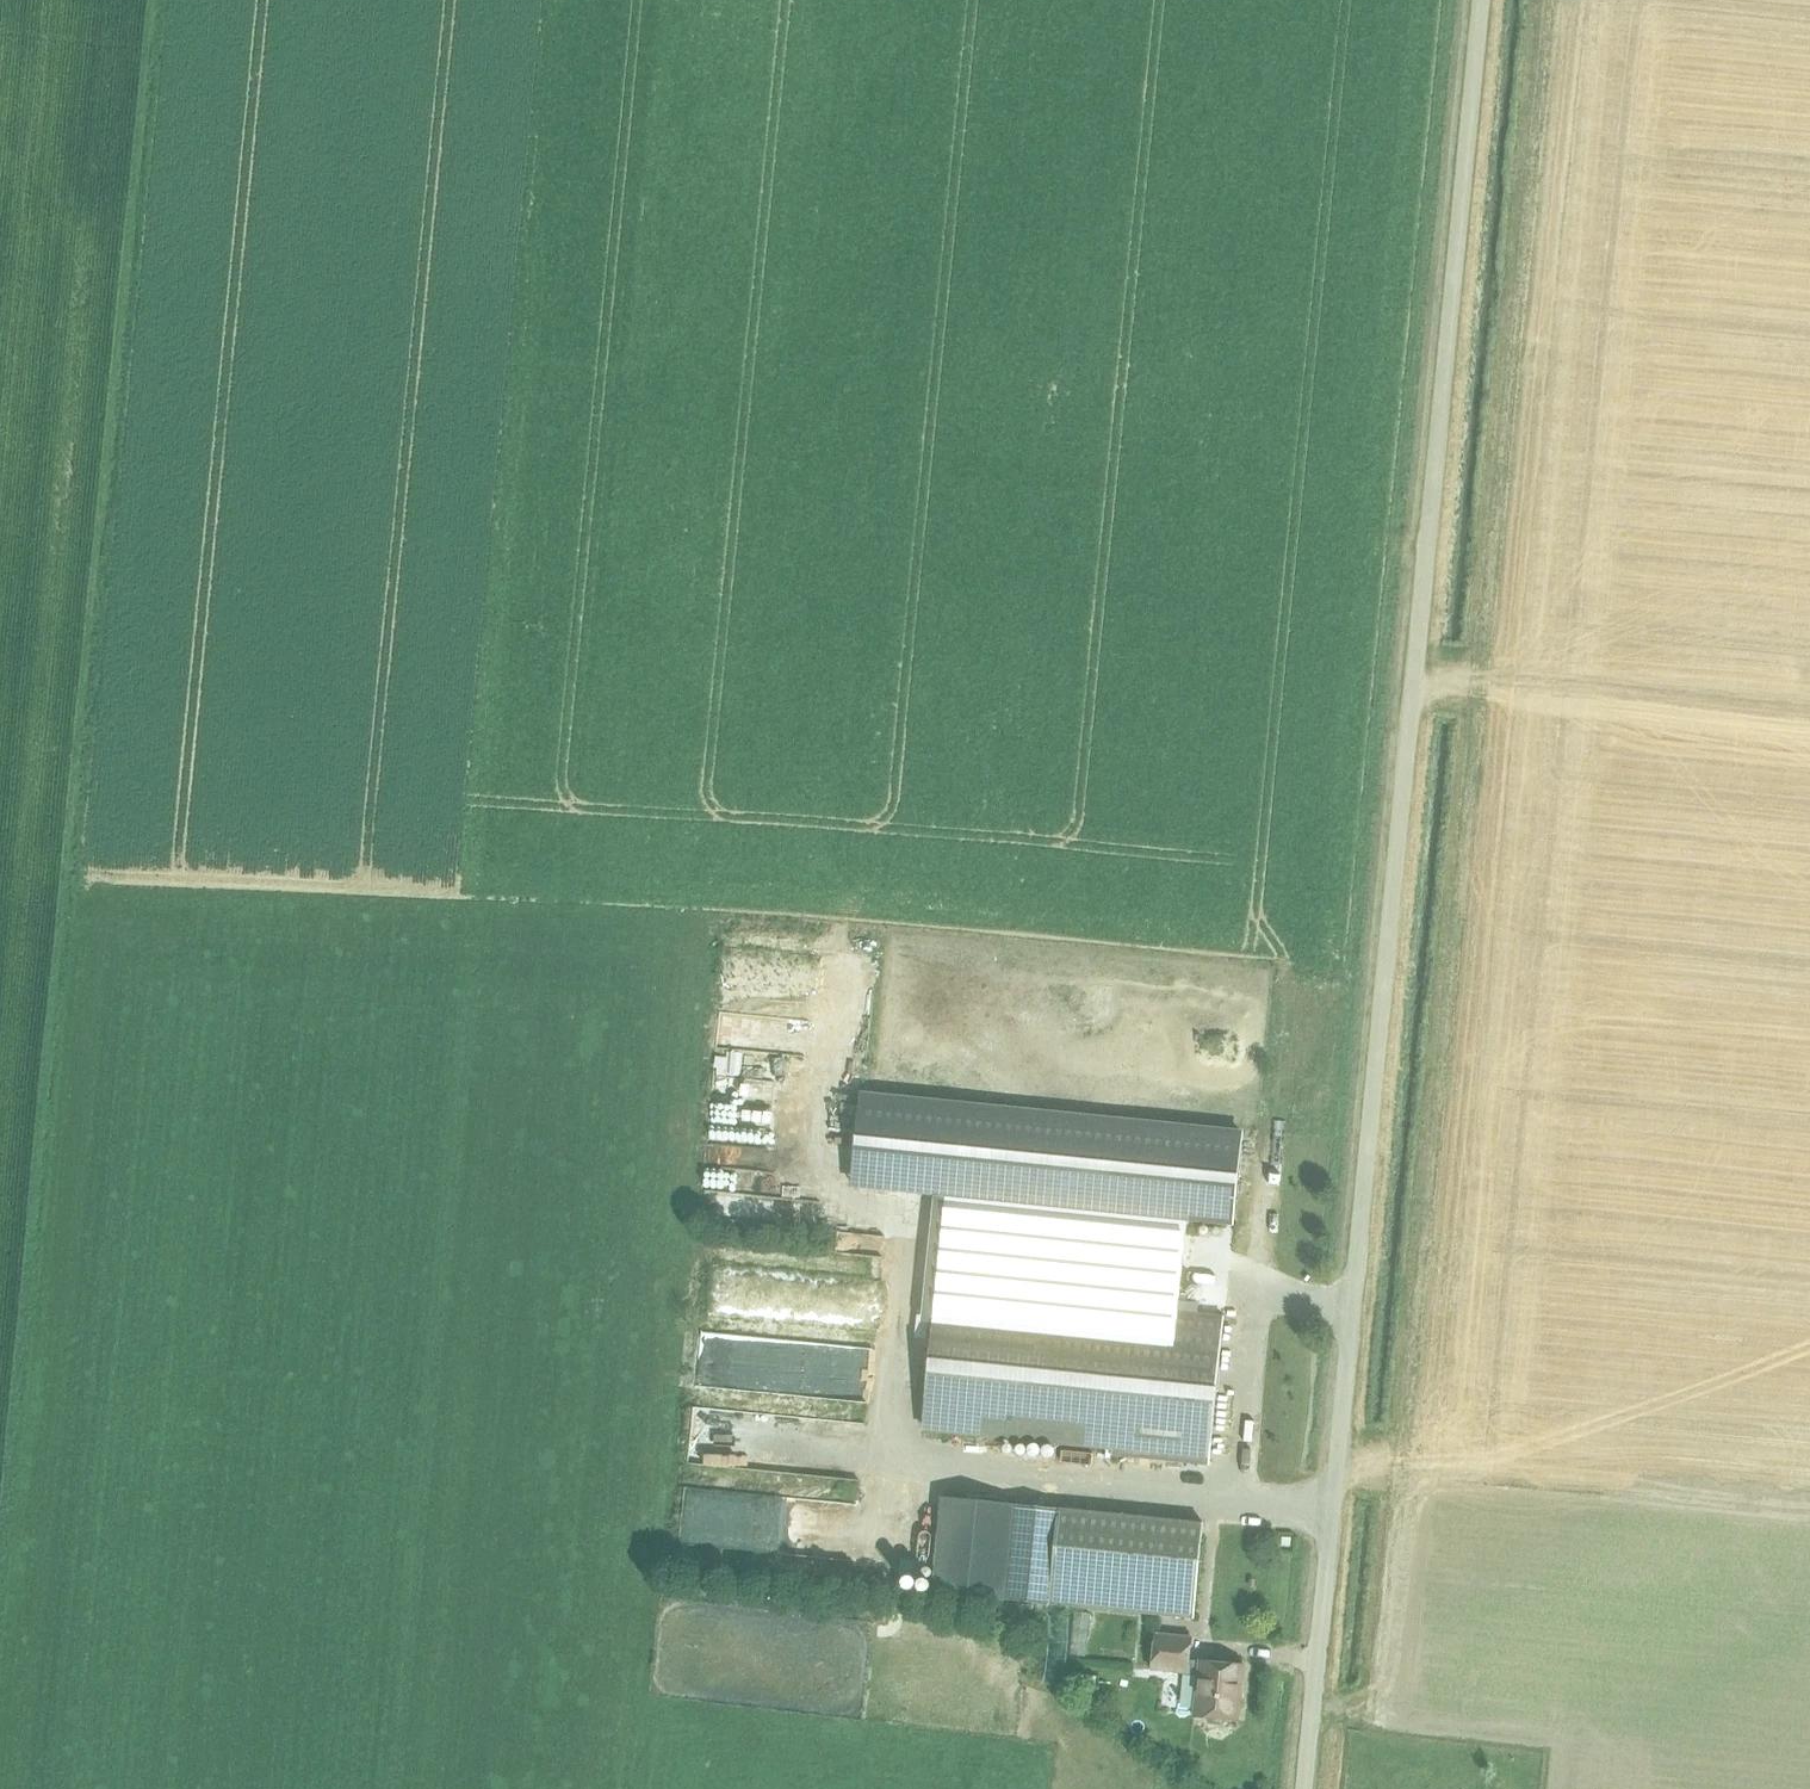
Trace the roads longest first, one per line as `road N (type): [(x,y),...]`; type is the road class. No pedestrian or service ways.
road 1 (tertiary): [(1307,1788),(1483,0)]

